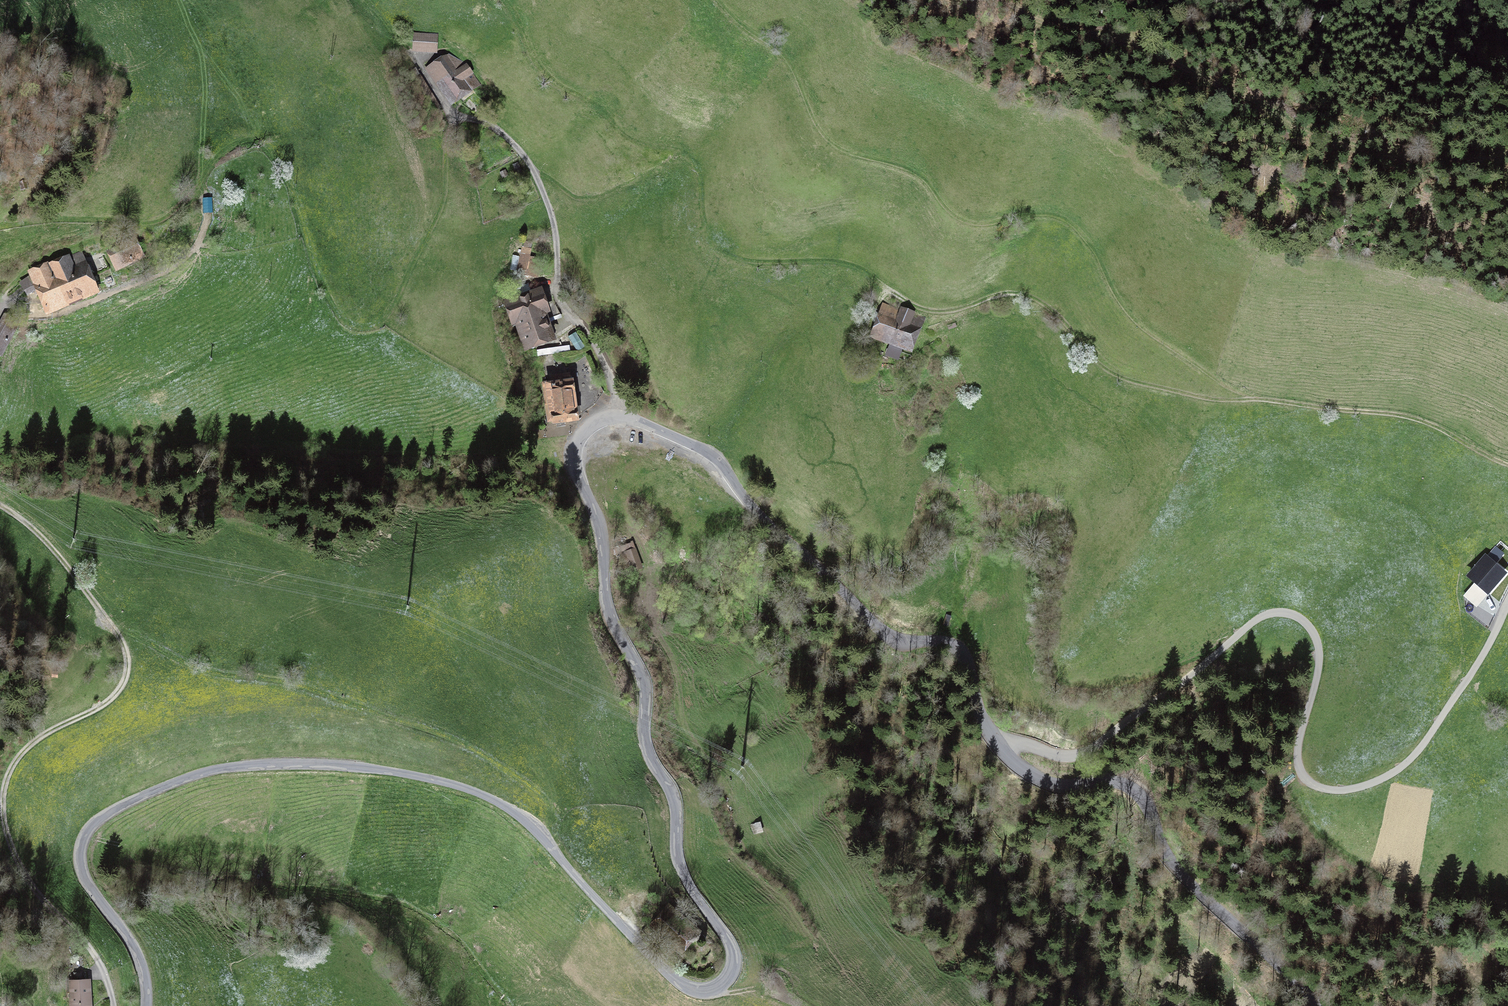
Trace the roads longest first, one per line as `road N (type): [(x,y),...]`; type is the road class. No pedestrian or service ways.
road 1 (unclassified): [(1321,1005),(1175,870),(1142,797),(1110,781),(1063,787),(1020,766),(984,724),(961,647),(887,634),(752,506),(716,459),(613,416),(576,439),(575,469),(600,528),(613,618),(645,687),(647,748),(673,795),(678,859),(731,948),(727,978),(704,991),(680,983),(535,830),(493,799),(372,768),(267,764),(217,769),(152,791),(98,820),(83,840),(87,882),(138,953),(148,1005)]
road 2 (track): [(994,740),(1085,754),(1252,623),(1296,617),(1319,649),(1296,757),(1302,775),(1318,788),(1346,790),(1385,778),(1413,756),(1507,604)]
road 3 (track): [(717,0),(793,68),(819,131),(838,150),(903,166),(973,225),(1057,216),(1080,231),(1124,311),(1228,388),(1256,399)]
road 4 (track): [(874,314),(889,291),(934,311),(1012,295),(1043,304),(1103,369),(1126,379),(1226,401),(1423,422),(1507,465)]
road 5 (track): [(113,1005),(89,946),(32,885),(3,805),(19,756),(114,696),(128,660),(63,561),(0,505)]
road 6 (track): [(1012,0),(1146,47),(1332,147),(1400,158),(1507,152)]
road 7 (track): [(613,416),(615,391),(560,285),(550,212),(530,167),(504,137),(463,119)]
road 8 (track): [(504,0),(551,80),(630,139)]
road 9 (track): [(0,302),(46,259),(150,223)]
road 10 (track): [(463,119),(453,119),(370,0)]

